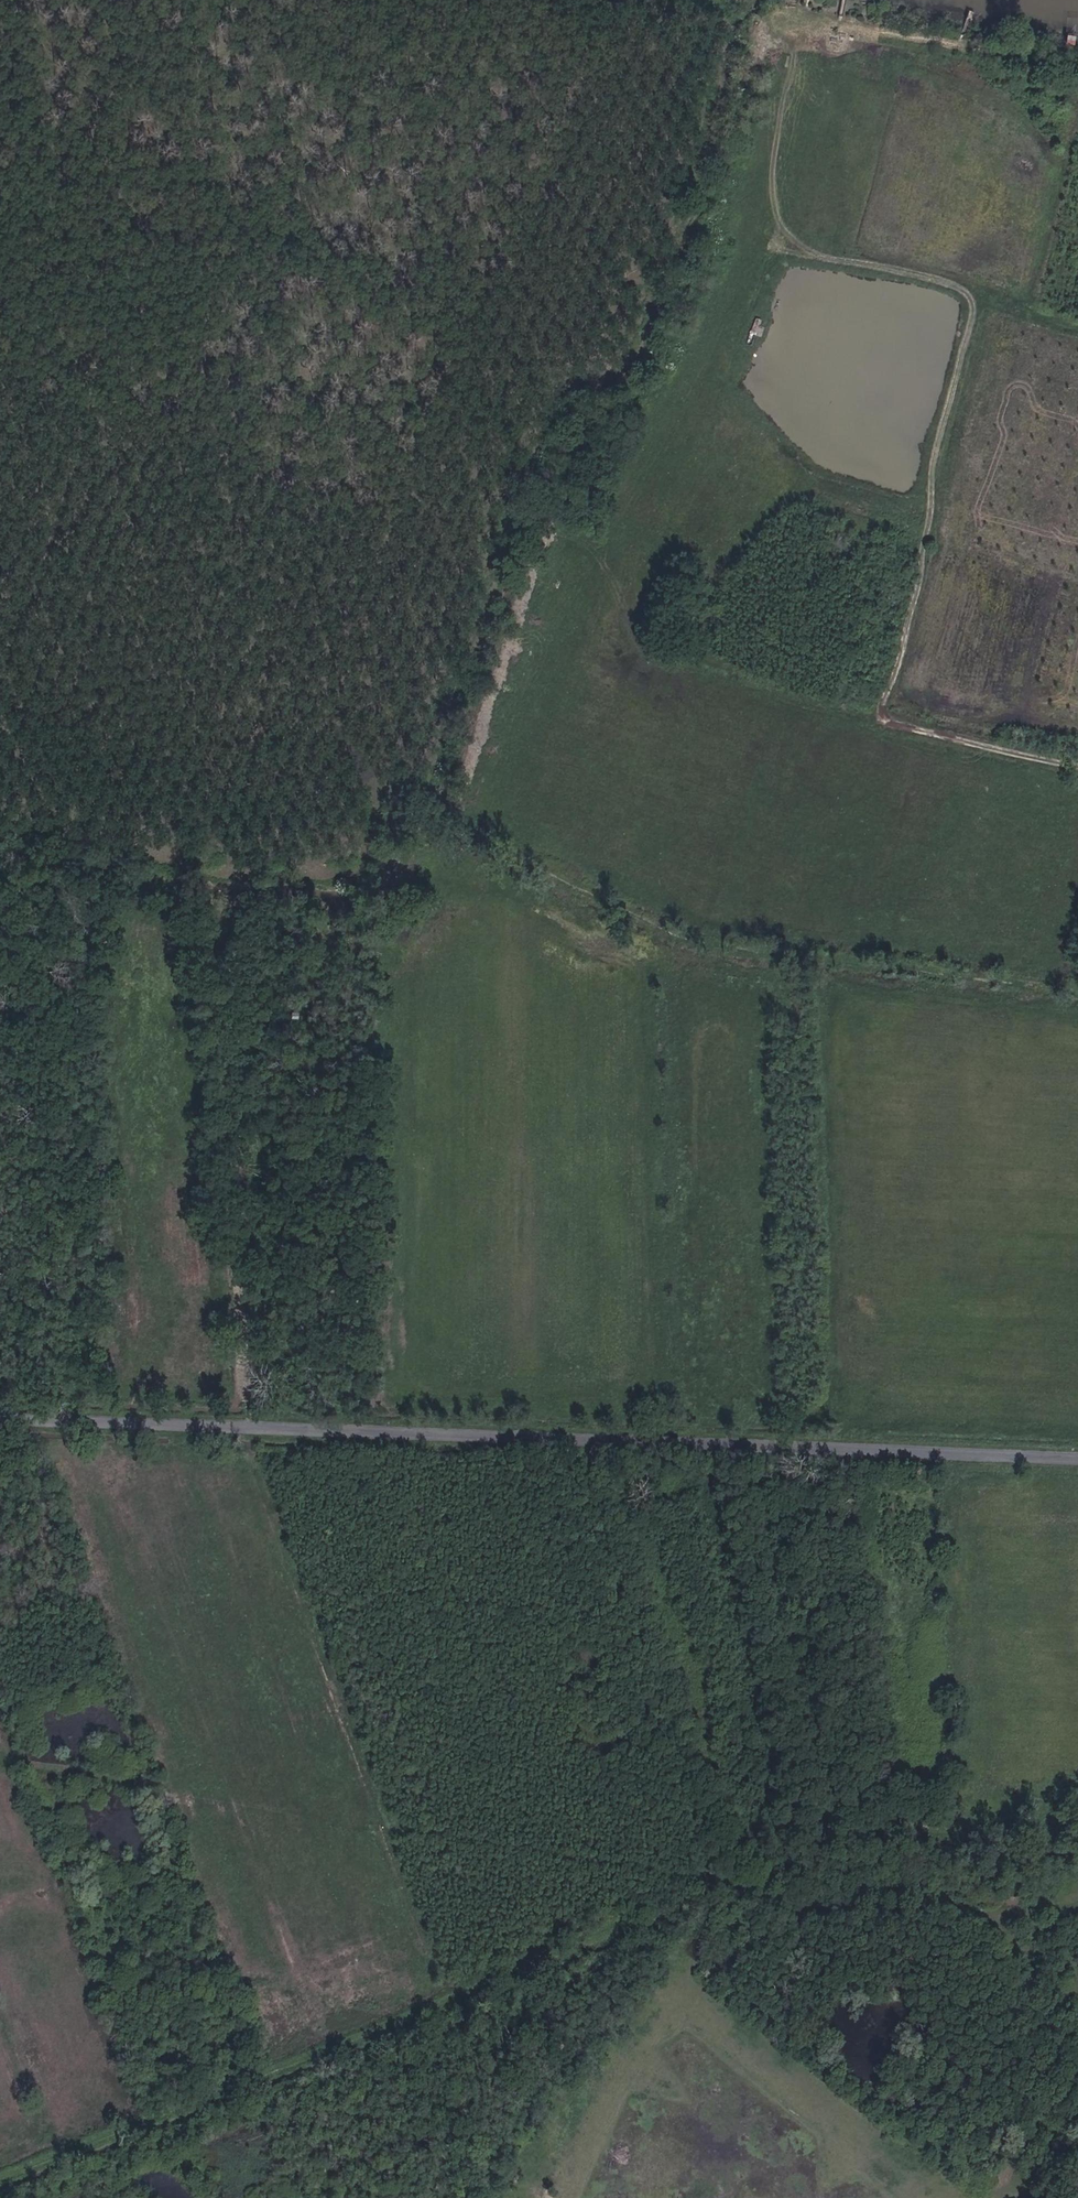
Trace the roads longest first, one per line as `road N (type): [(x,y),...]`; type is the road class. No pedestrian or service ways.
road 1 (track): [(0,2158),(831,1833),(951,1817),(1077,1826)]
road 2 (tertiary): [(0,1417),(1077,1457)]

